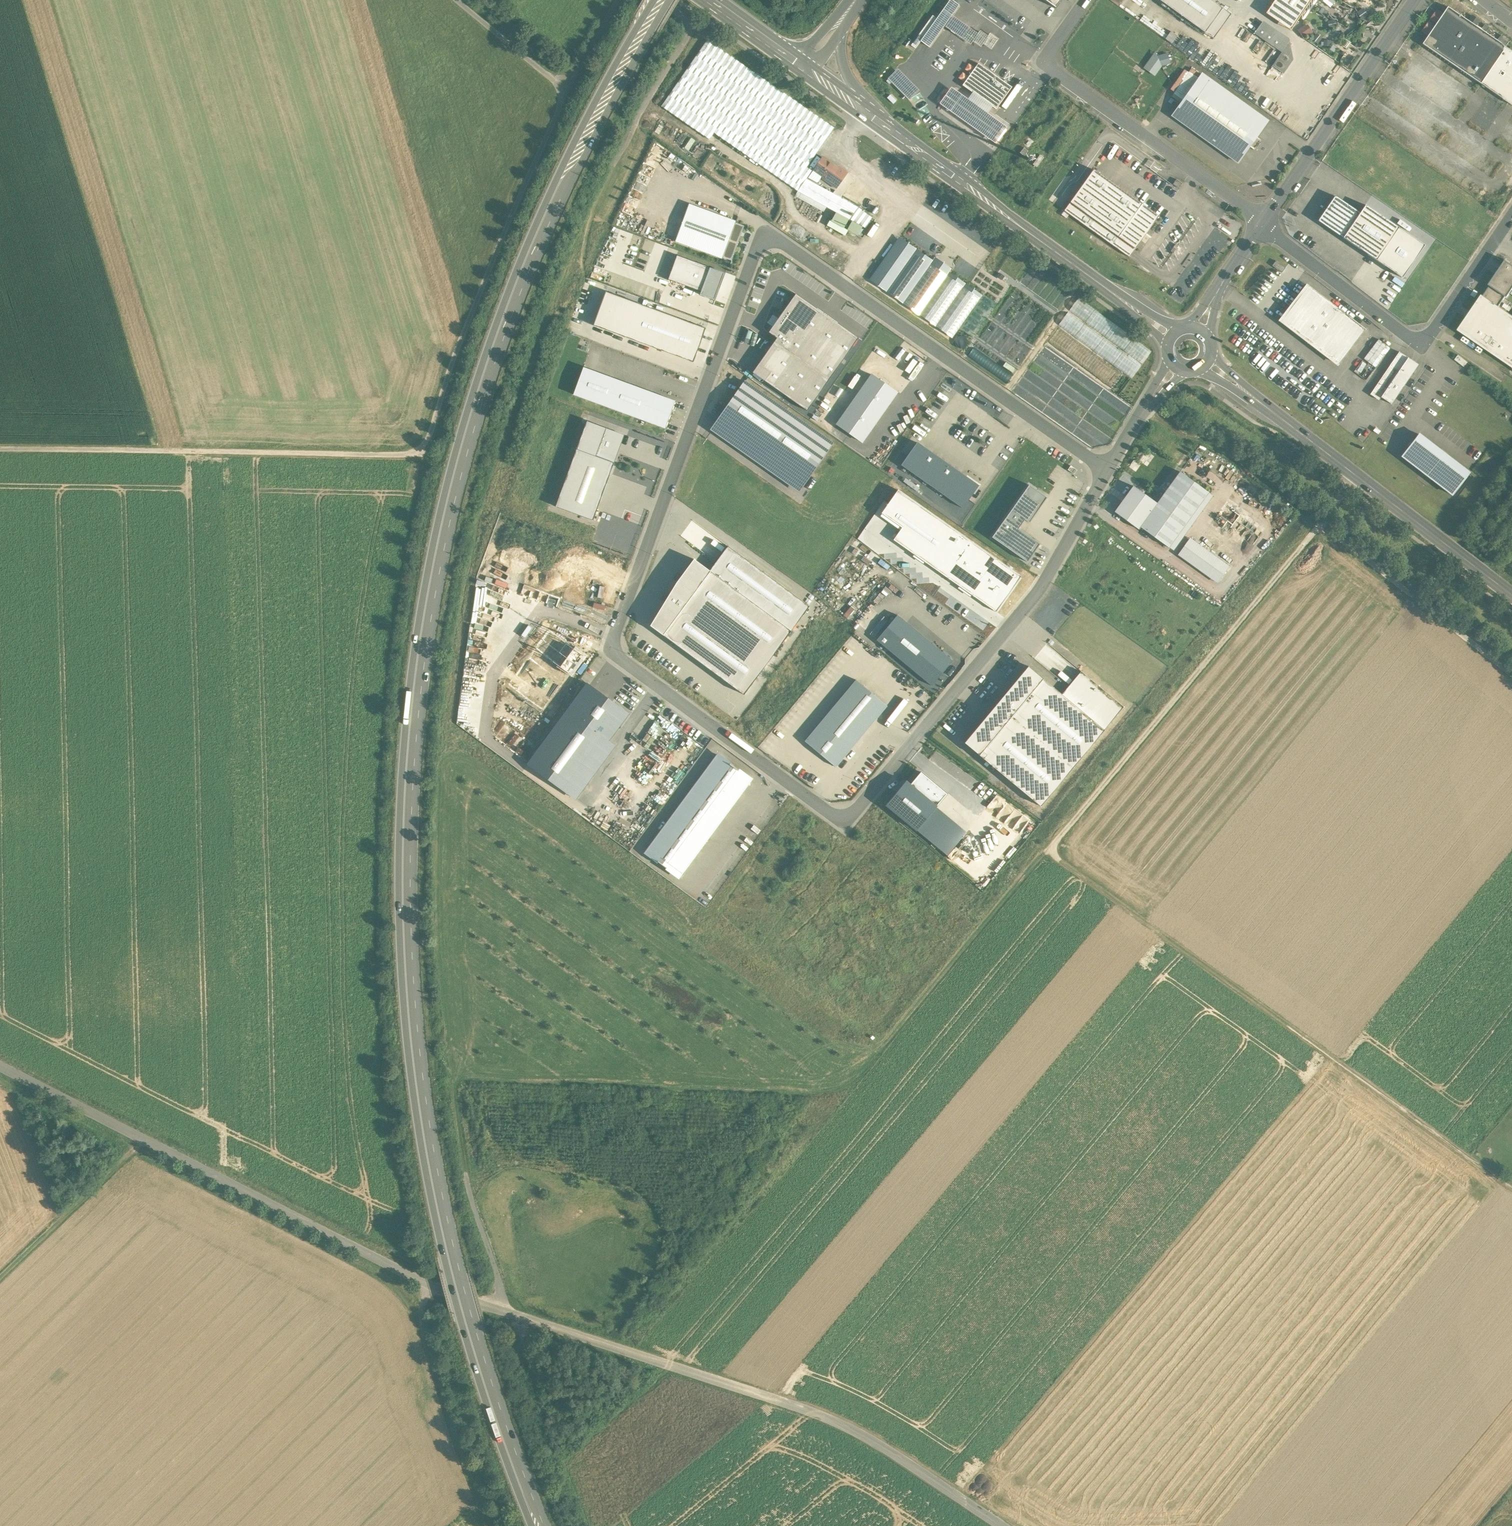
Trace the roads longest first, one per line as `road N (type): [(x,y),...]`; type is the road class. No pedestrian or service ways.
road 1 (residential): [(1106,470),(776,239),(764,241),(615,646),(844,817),(858,811),(1043,584),(1089,504)]
road 2 (trunk): [(472,1332),(432,1160),(413,1034),(406,840),(424,642),(458,469),(499,334),(585,136),(659,0)]
road 3 (track): [(502,1313),(453,1098),(439,899),(448,683),(475,535),(517,398),(632,134)]
road 4 (tertiary): [(0,1066),(465,1299),(837,1423),(1001,1525)]
road 5 (track): [(1511,1189),(1046,856),(1320,523)]
road 6 (track): [(0,451),(136,458),(419,454),(569,90)]
road 7 (residential): [(1086,0),(1046,64),(1261,224)]
road 8 (secondary): [(1511,596),(1241,389)]
road 9 (secondary): [(1121,299),(864,111)]
road 10 (unclassified): [(1409,0),(1261,224)]
road 11 (track): [(426,1282),(422,1327),(487,1525)]
road 12 (track): [(1320,523),(1511,675)]
road 13 (track): [(583,1525),(522,1345),(521,1320)]
road 14 (track): [(1143,410),(1223,451),(1320,523)]
road 15 (unclassified): [(1429,338),(1414,341),(1261,224)]
road 16 (trunk): [(472,1332),(539,1525)]
road 17 (track): [(0,1282),(140,1137)]
road 18 (track): [(662,0),(684,19),(687,38),(632,134)]
road 19 (track): [(569,90),(453,0)]
road 20 (residential): [(1511,217),(1429,338)]

